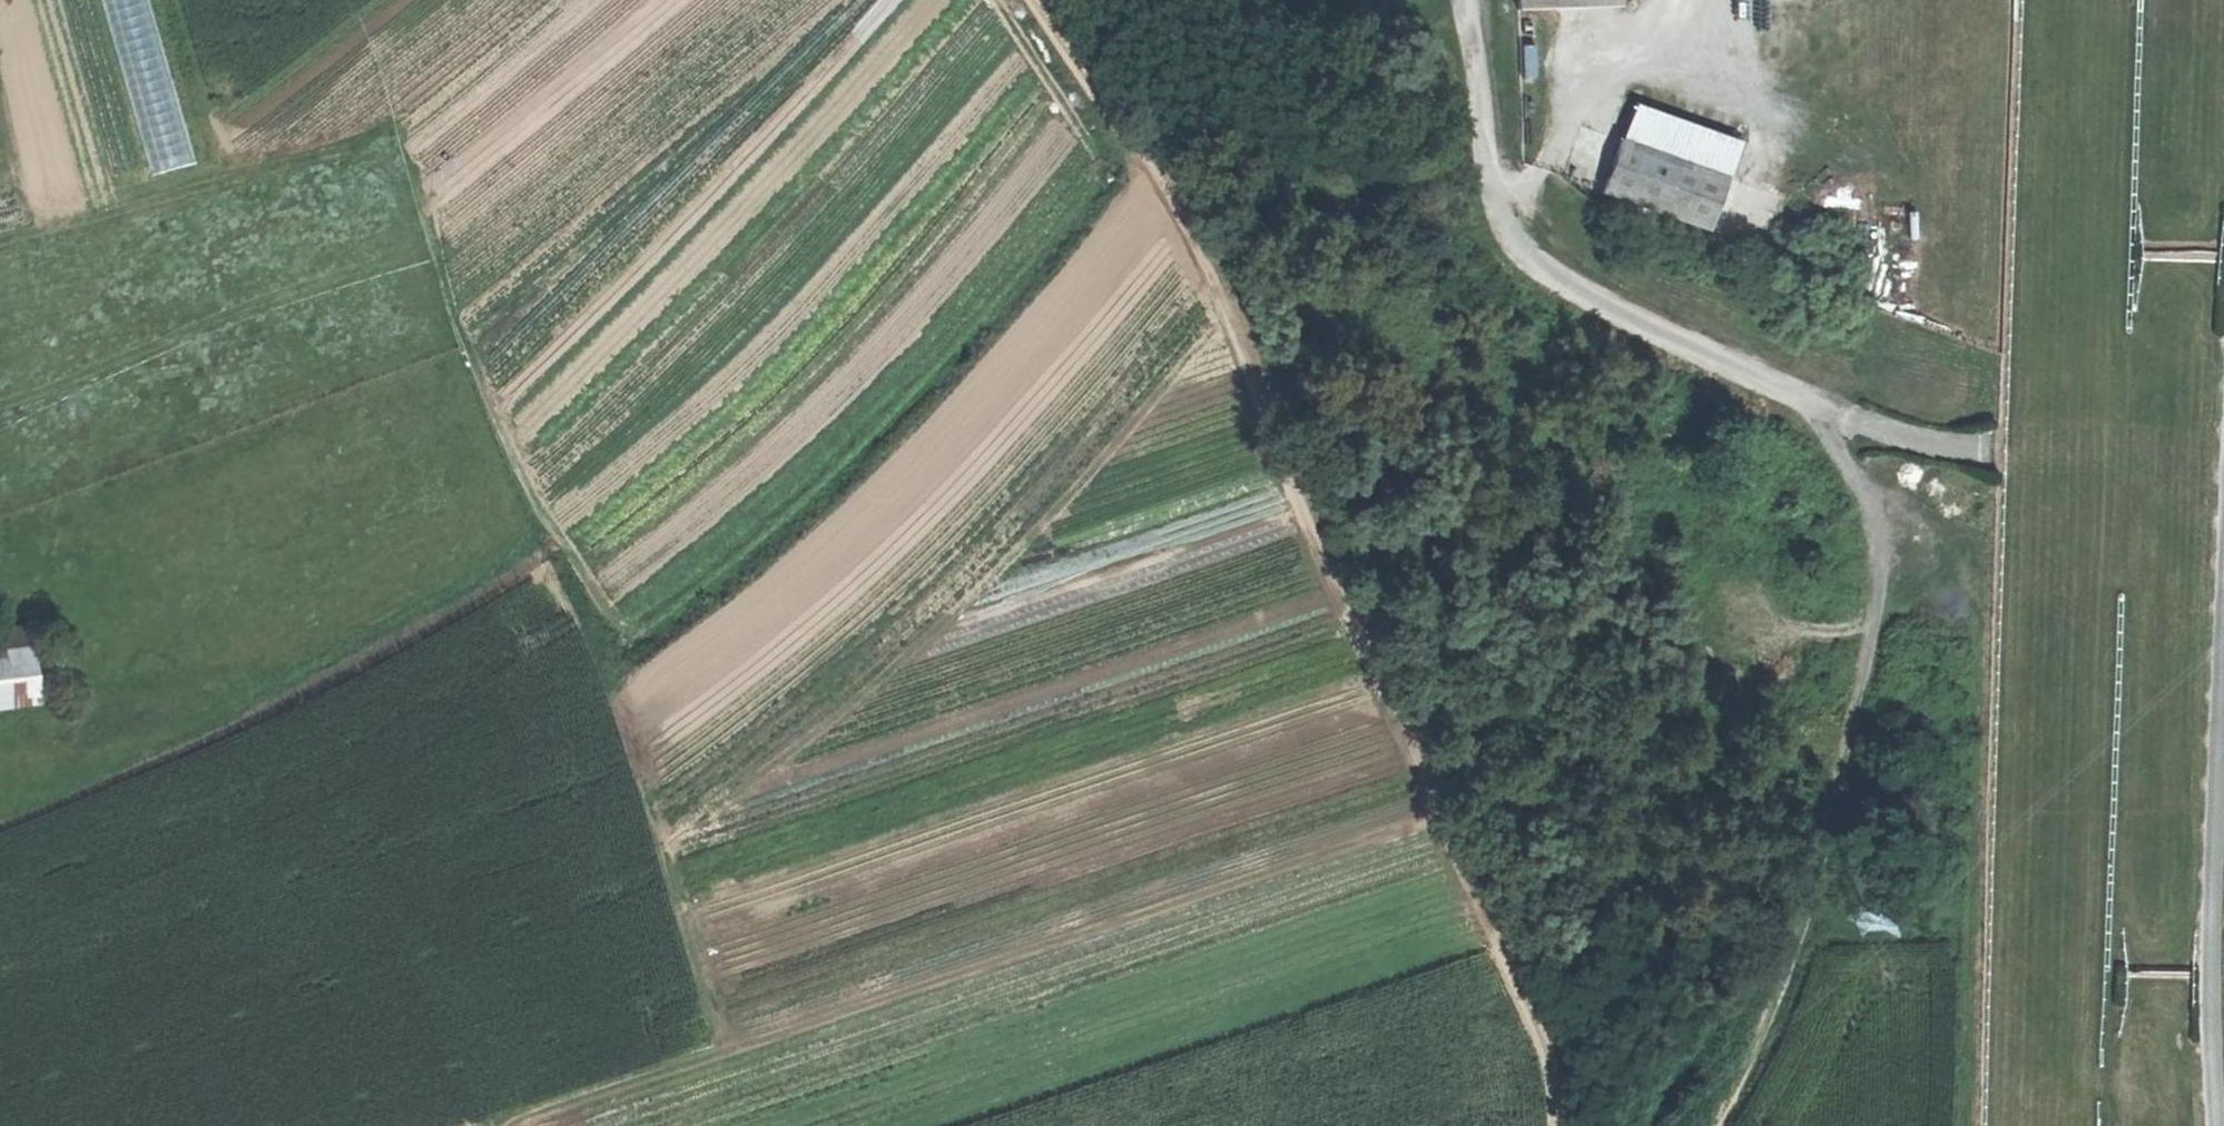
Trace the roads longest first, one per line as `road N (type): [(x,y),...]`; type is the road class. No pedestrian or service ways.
road 1 (track): [(1034,0),(1158,182),(1225,314),(1425,801),(1543,1045),(1552,1125)]

